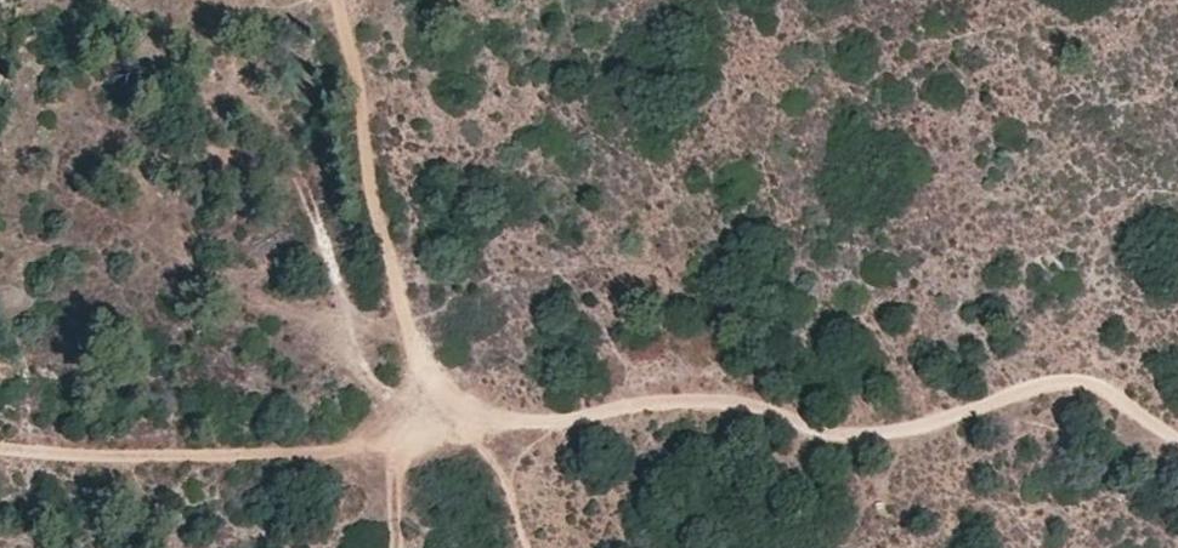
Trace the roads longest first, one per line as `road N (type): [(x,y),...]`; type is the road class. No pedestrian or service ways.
road 1 (track): [(474,429),(690,401),(781,413),(853,436),(933,423),(1065,378),(1102,390),(1177,438)]
road 2 (track): [(342,0),(387,257),(421,367),(474,429)]

